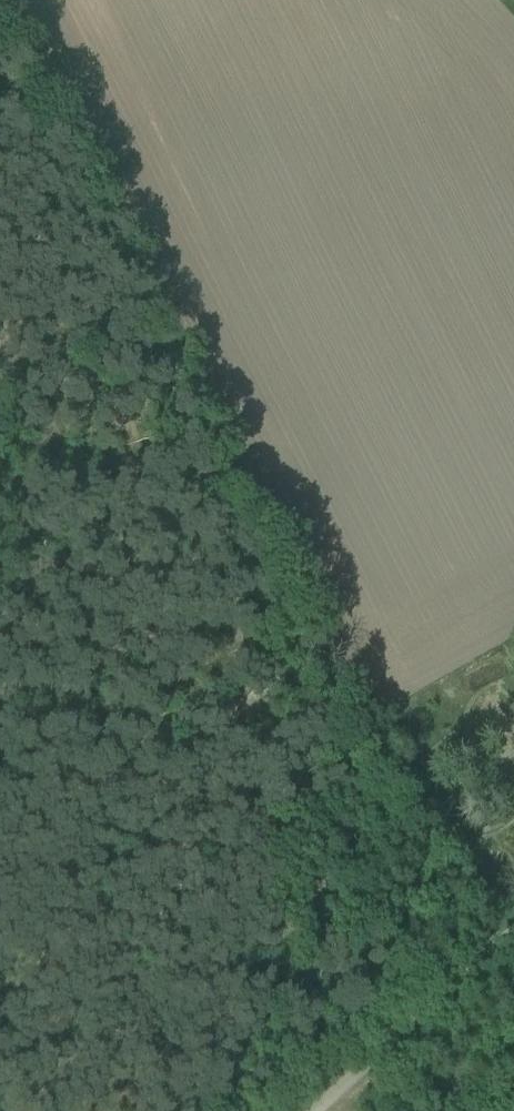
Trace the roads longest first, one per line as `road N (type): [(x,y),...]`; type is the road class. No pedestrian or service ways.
road 1 (unclassified): [(334,1110),(513,939)]

